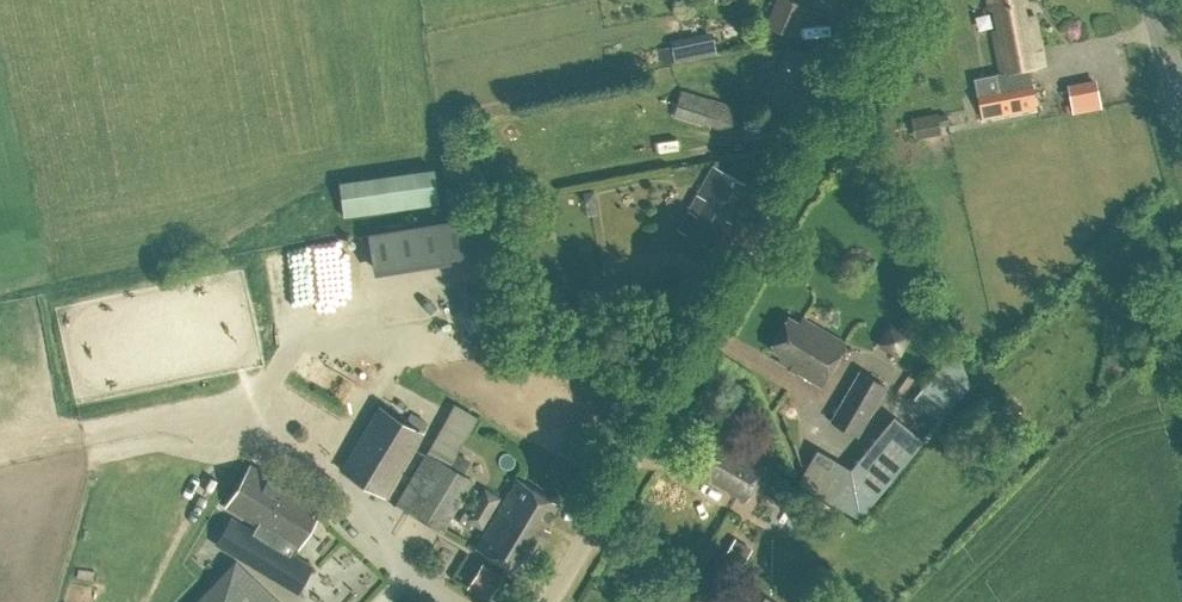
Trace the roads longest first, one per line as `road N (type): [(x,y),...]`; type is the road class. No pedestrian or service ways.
road 1 (unclassified): [(545,601),(894,0)]
road 2 (tertiary): [(1181,116),(1151,0)]

